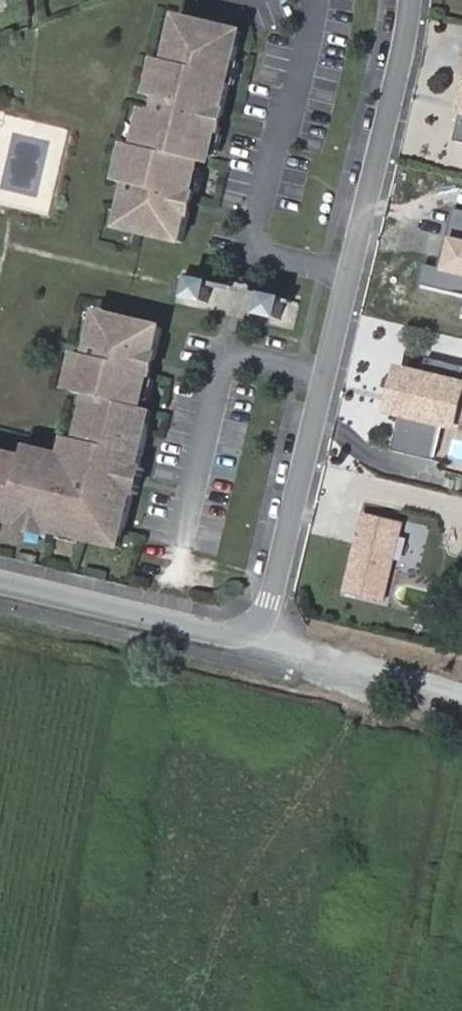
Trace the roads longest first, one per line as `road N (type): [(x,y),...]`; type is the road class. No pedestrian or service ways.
road 1 (residential): [(247,629),(271,602),(409,0)]
road 2 (tertiary): [(0,582),(212,634),(247,629)]
road 3 (track): [(247,629),(461,697)]

